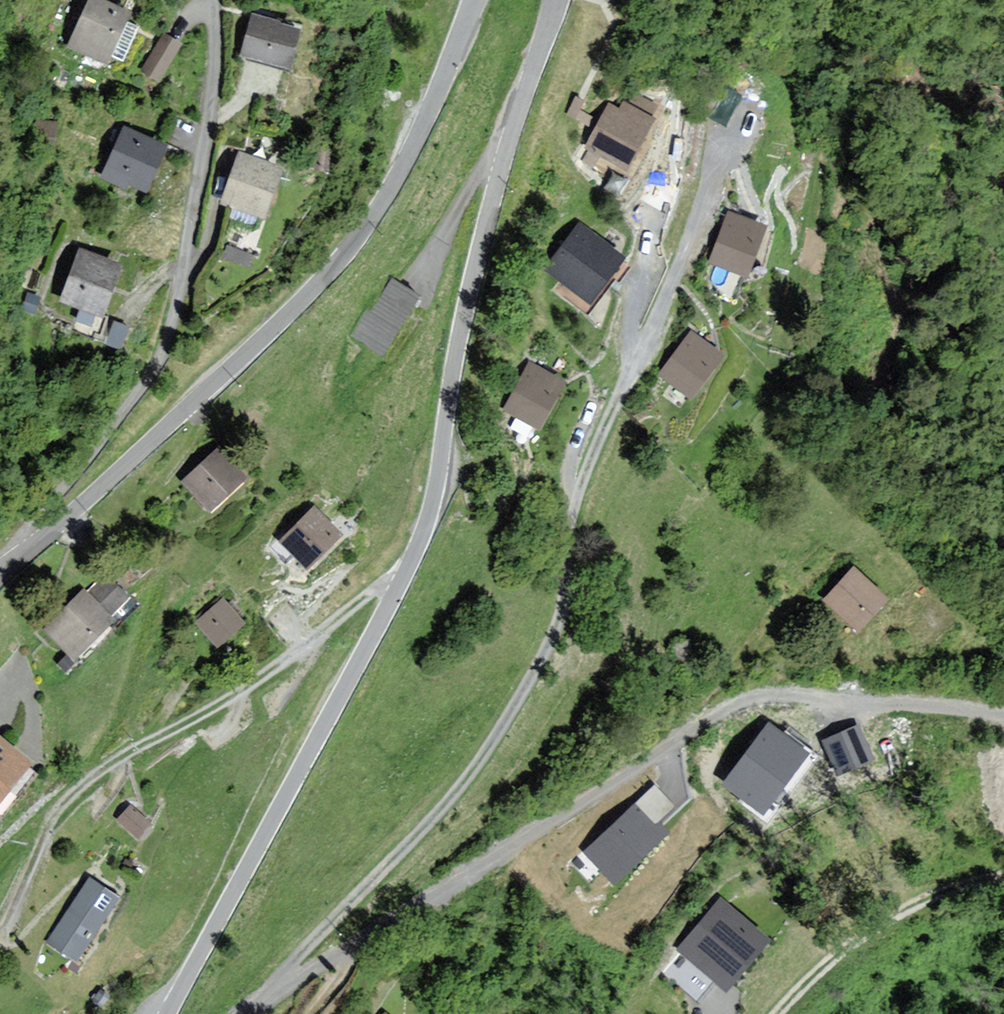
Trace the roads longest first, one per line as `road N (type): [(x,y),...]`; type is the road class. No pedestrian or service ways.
road 1 (tertiary): [(169,1013),(422,536),(459,330),(553,0)]
road 2 (residential): [(743,115),(578,490),(565,593),(542,659),(442,809),(243,1013)]
road 3 (track): [(1003,714),(834,697),(768,697),(721,714),(259,1000)]
road 4 (tertiary): [(473,0),(406,161),(348,250),(25,552)]
road 5 (residential): [(215,0),(210,114),(171,330),(139,392),(26,527),(25,552)]
road 6 (track): [(10,924),(45,830),(79,787),(228,700),(366,596),(403,580)]
road 7 (track): [(1003,875),(927,896),(878,923),(775,1013)]
road 8 (track): [(786,630),(714,686),(686,727),(688,736)]

